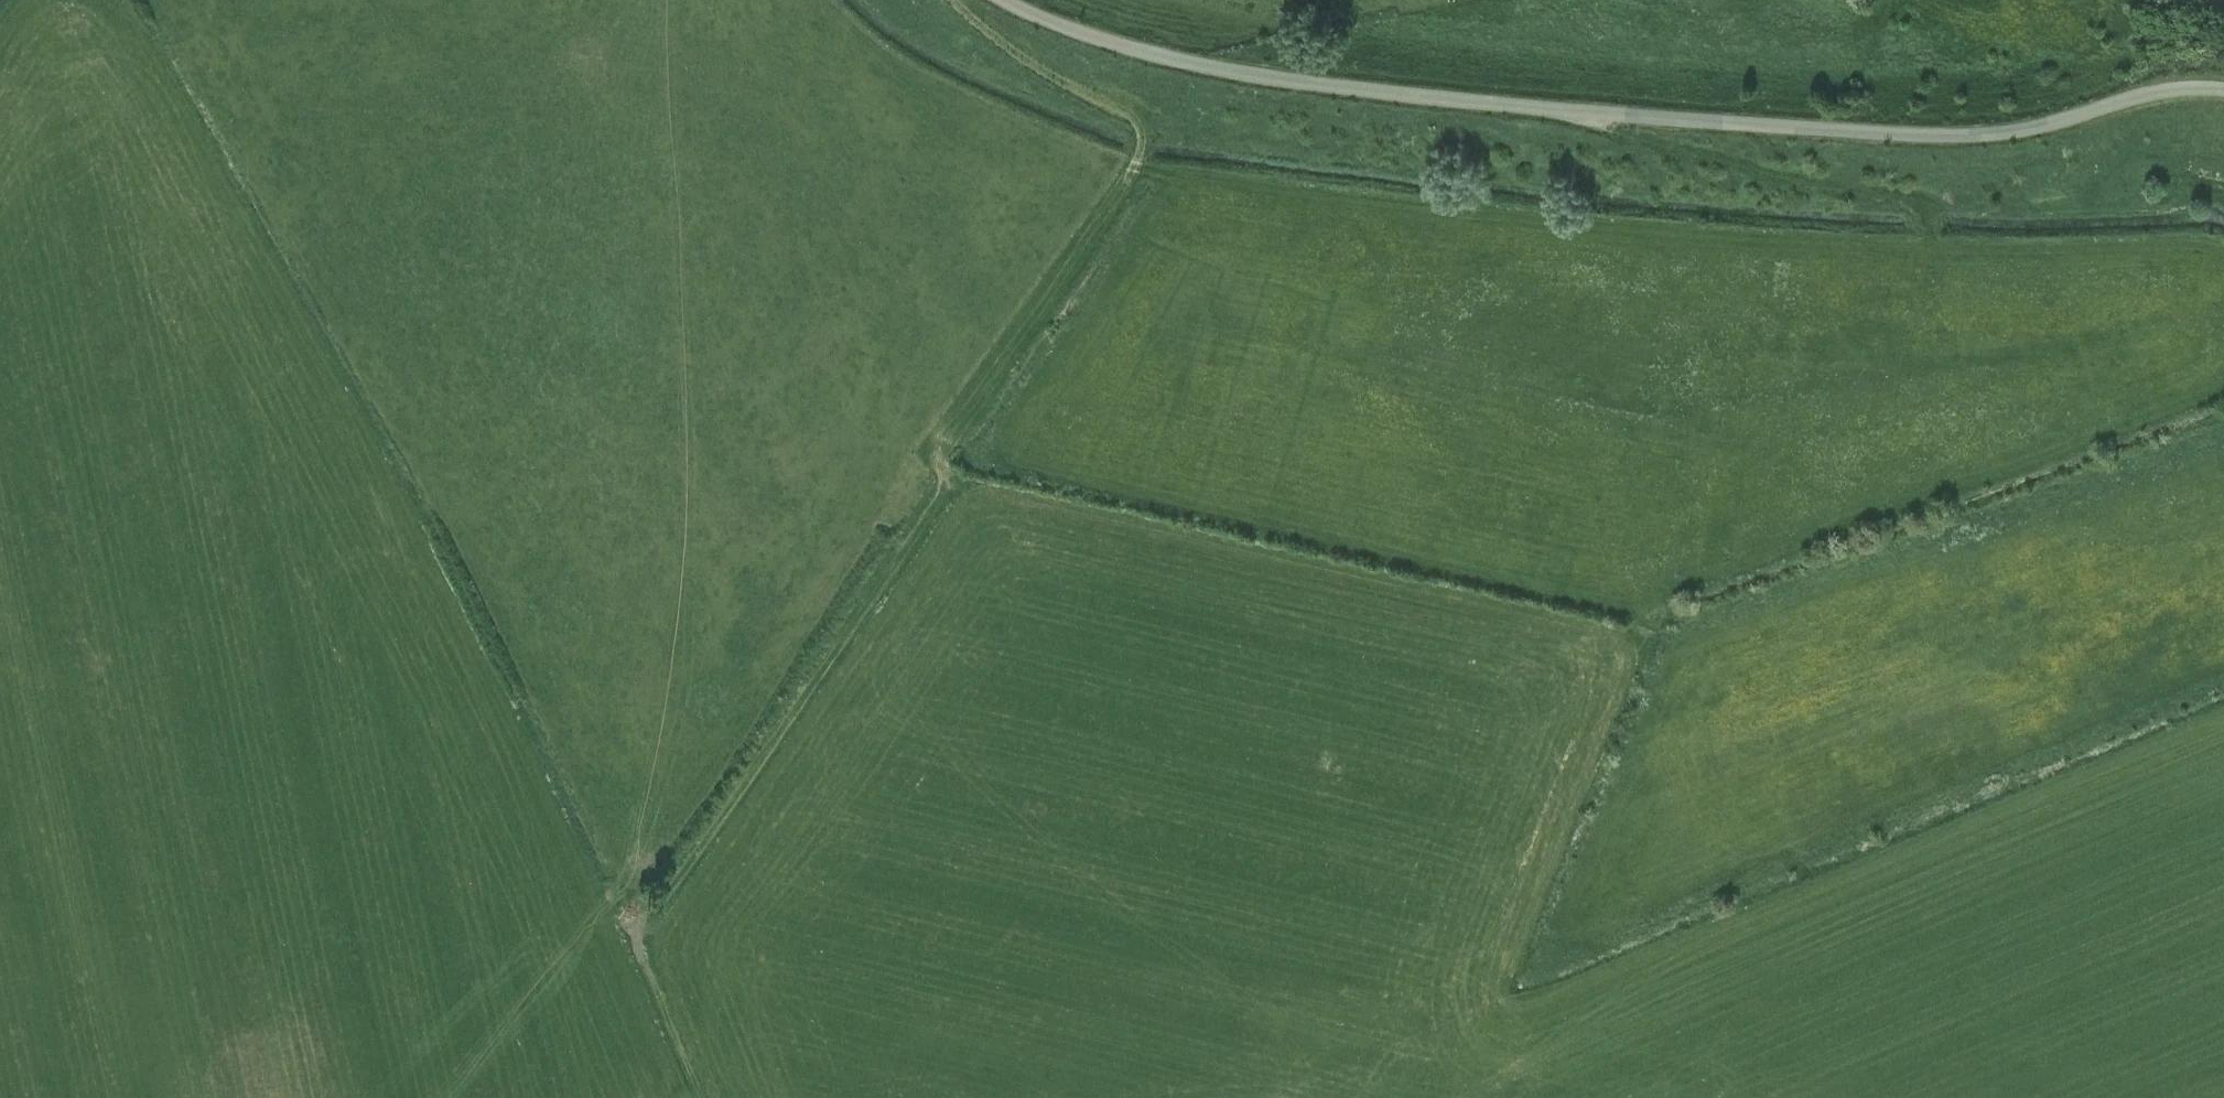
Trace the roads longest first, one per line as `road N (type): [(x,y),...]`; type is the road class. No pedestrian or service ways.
road 1 (track): [(955,0),(1039,65),(1130,116),(1146,145),(952,432),(943,460),(948,490),(641,932),(639,954),(699,1097)]
road 2 (unclassified): [(1006,0),(1166,58),(1266,76),(1726,123),(1947,136),(2026,128),(2188,86),(2223,90)]

